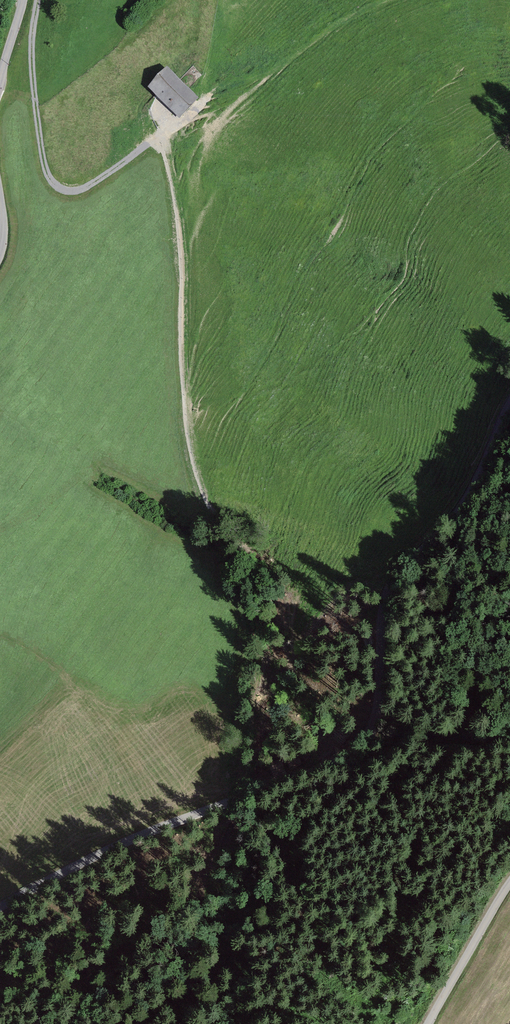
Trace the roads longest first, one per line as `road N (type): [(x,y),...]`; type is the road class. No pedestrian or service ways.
road 1 (unclassified): [(0,907),(153,830),(351,750),(375,709),(382,595),(449,524),(509,398)]
road 2 (track): [(36,0),(31,50),(42,172),(52,185),(73,191),(97,183),(153,143)]
road 3 (unclassified): [(509,880),(427,1023)]

